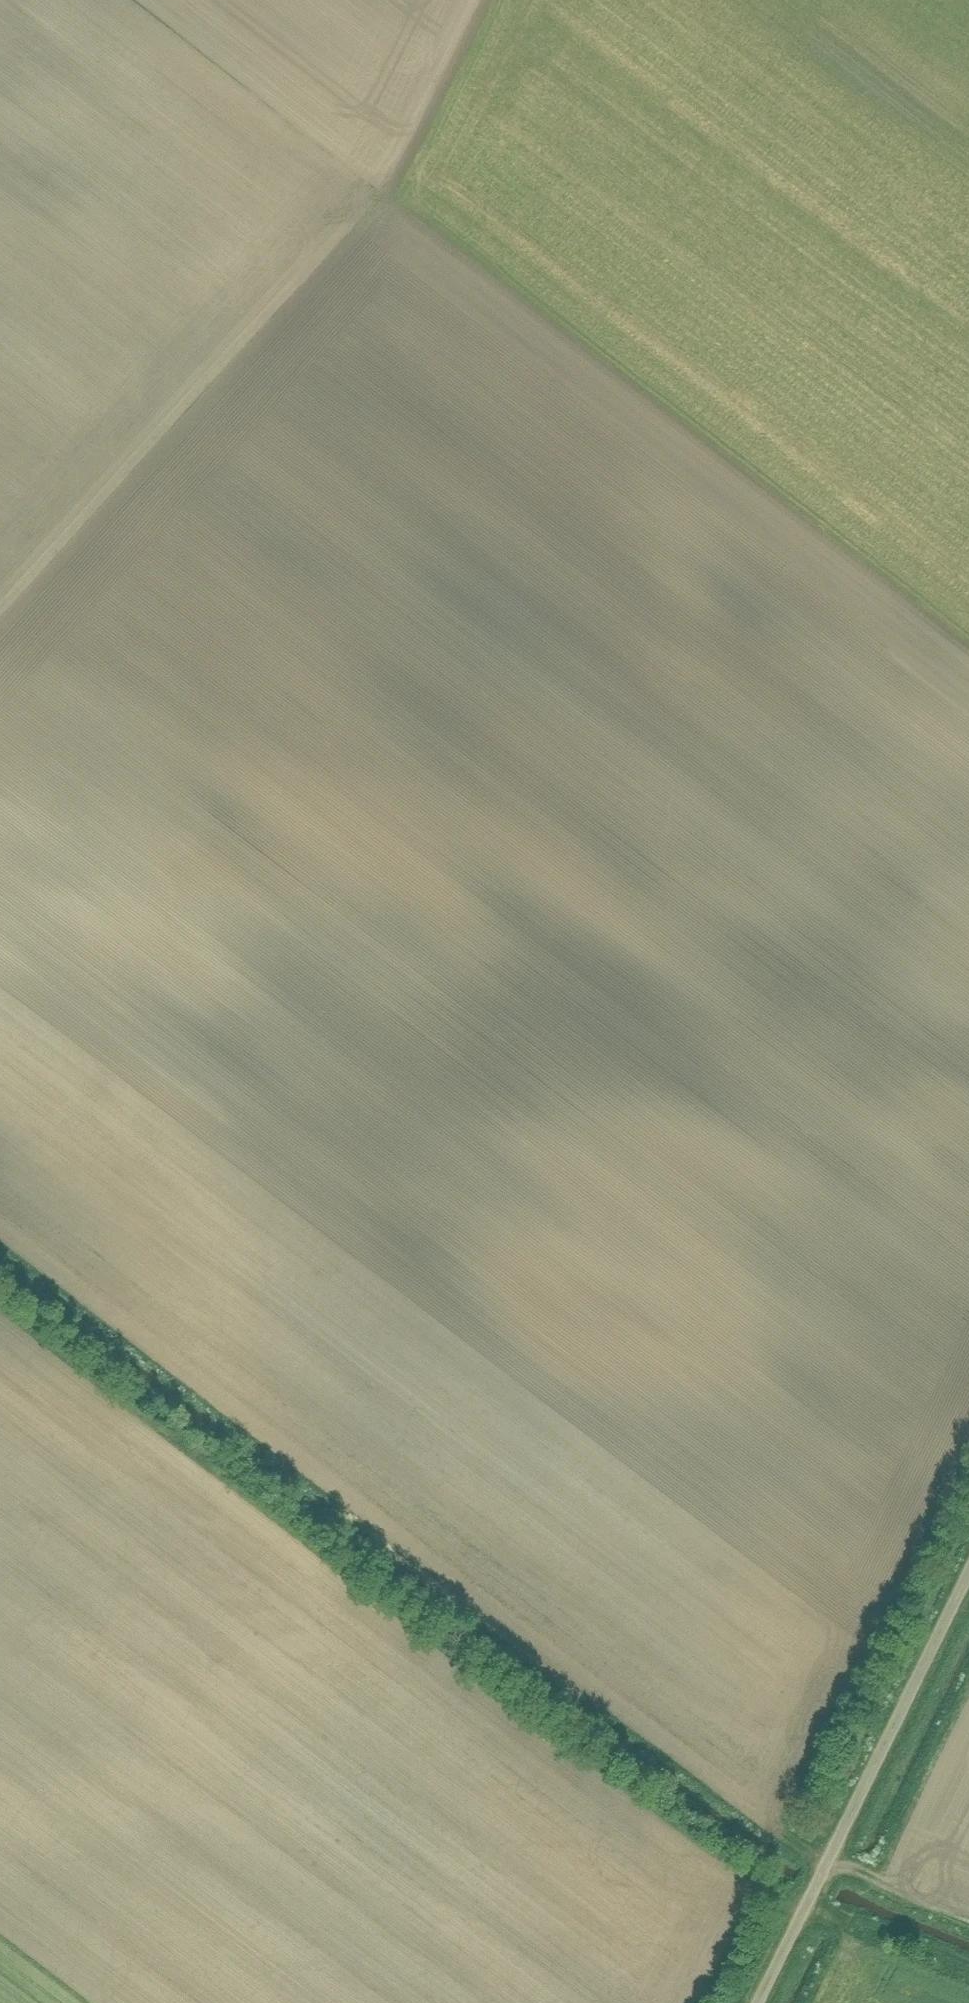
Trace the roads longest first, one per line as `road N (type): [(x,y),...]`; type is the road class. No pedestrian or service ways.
road 1 (unclassified): [(762,2002),(968,1579)]

